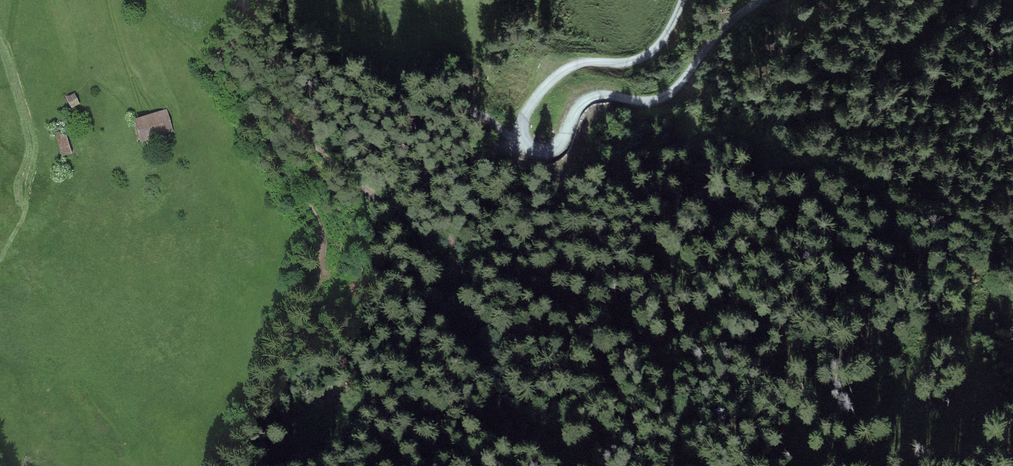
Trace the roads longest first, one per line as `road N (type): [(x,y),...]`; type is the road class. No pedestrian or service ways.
road 1 (track): [(411,116),(414,152),(458,249),(451,267),(438,265),(414,229),(322,153),(272,94),(246,43),(253,0)]
road 2 (track): [(759,0),(719,32),(666,97),(597,95),(580,104),(554,150),(540,152),(524,140)]
road 3 (track): [(524,140),(525,115),(552,81),(579,64),(647,56),(682,0)]
road 4 (track): [(0,32),(33,132),(23,182),(29,203)]
road 5 (track): [(524,140),(460,107),(411,116)]

